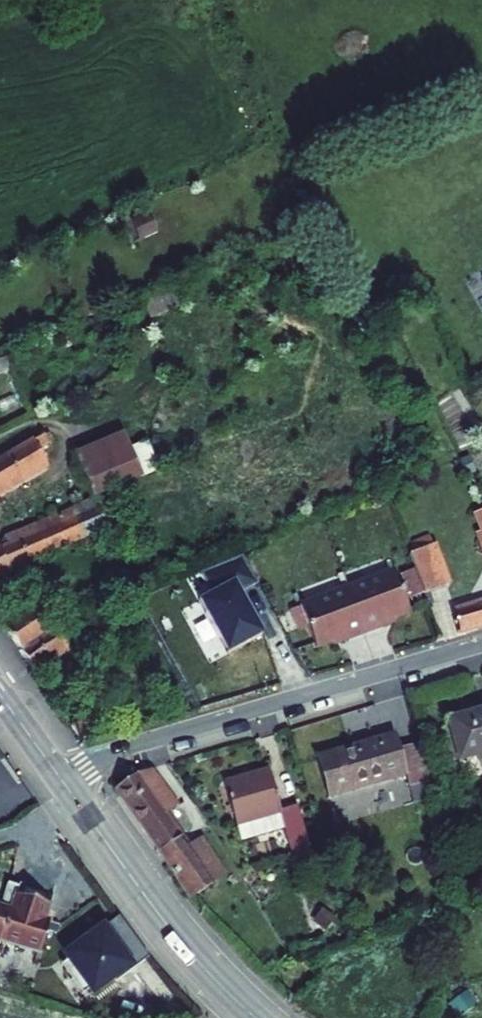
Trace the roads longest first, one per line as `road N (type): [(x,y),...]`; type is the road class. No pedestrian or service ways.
road 1 (residential): [(57,774),(481,648)]
road 2 (secondary): [(57,774),(193,957),(255,1017)]

